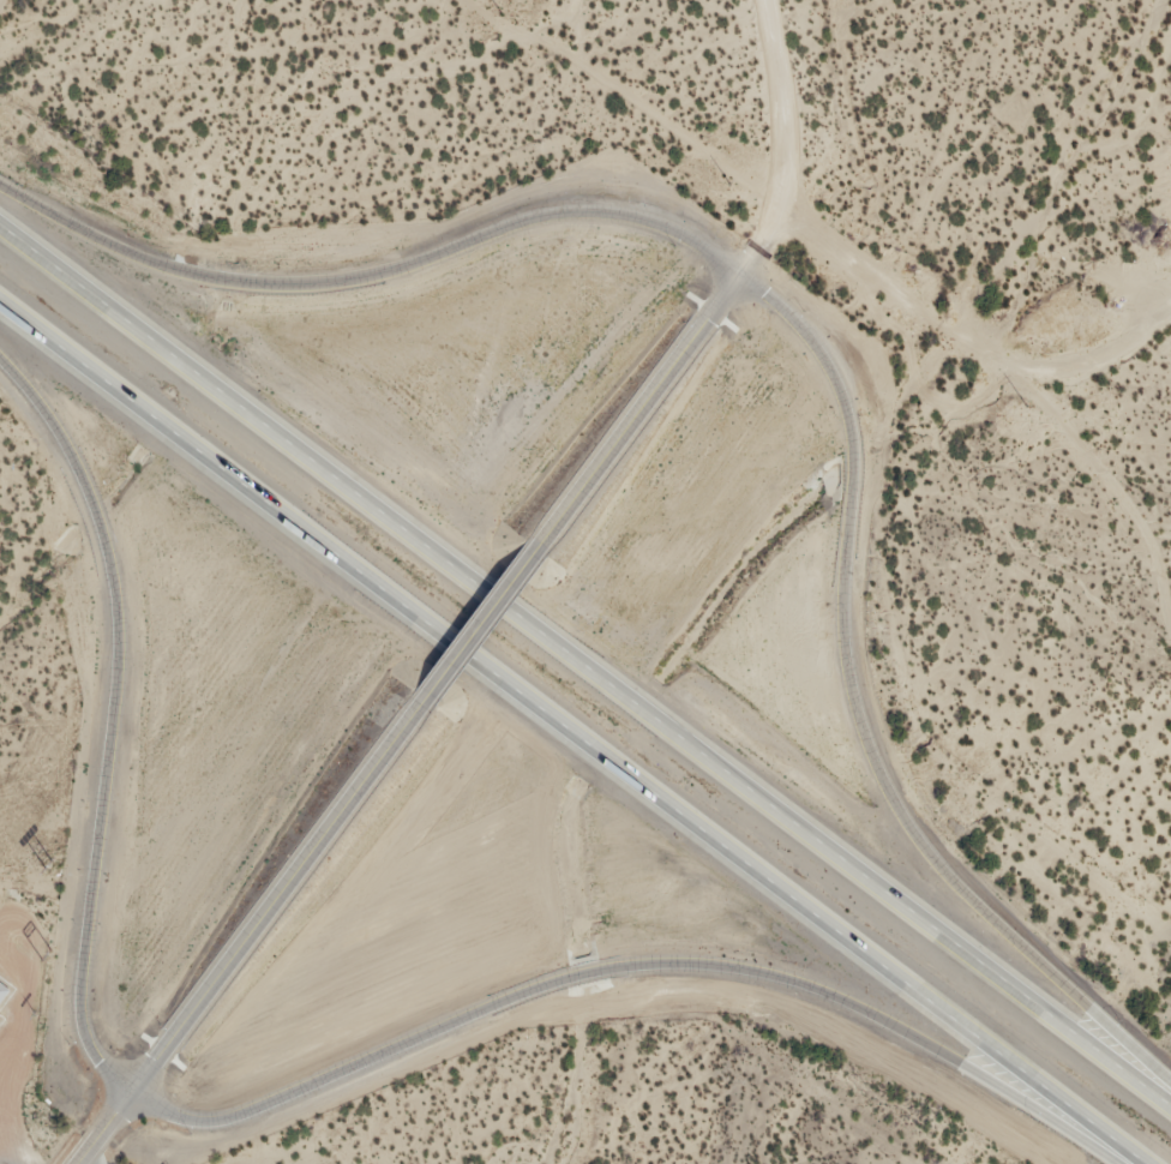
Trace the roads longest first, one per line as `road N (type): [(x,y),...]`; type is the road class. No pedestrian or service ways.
road 1 (motorway): [(1170,1110),(0,230)]
road 2 (motorway): [(0,305),(1143,1163)]
road 3 (motorway): [(128,1094),(188,1122),(226,1118),(535,990),(612,968),(689,965),(818,991),(1019,1100),(1115,1163)]
road 4 (motorway): [(1170,1086),(959,894),(883,793),(857,730),(841,654),(849,482),(843,408),(798,330),(738,275)]
road 5 (motorway): [(738,275),(649,224),(587,214),(505,228),(386,275),(307,287),(240,283),(140,260),(0,187)]
road 6 (motorway): [(0,362),(53,427),(106,563),(114,646),(78,1014),(90,1050),(128,1094)]
road 7 (secondary): [(72,1163),(422,702)]
road 8 (secondary): [(530,558),(738,275)]
road 9 (track): [(738,275),(785,149),(781,0)]
road 10 (secondary): [(422,702),(530,558)]

